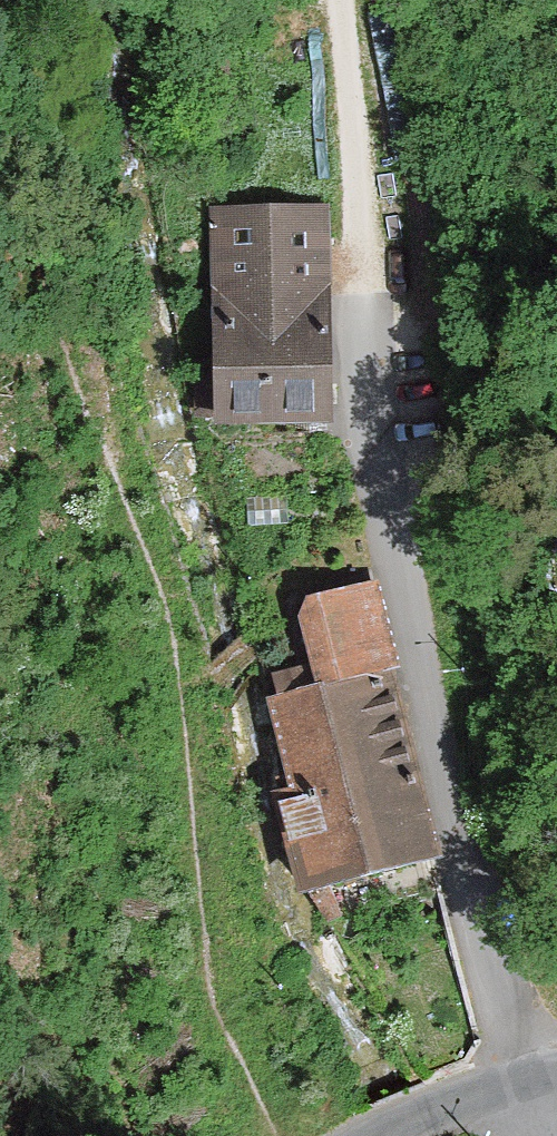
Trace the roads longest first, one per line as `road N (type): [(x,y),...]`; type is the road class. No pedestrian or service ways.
road 1 (residential): [(527,1078),(425,702),(402,578),(368,222)]
road 2 (track): [(368,222),(339,0)]
road 3 (residential): [(527,1078),(377,1135)]

